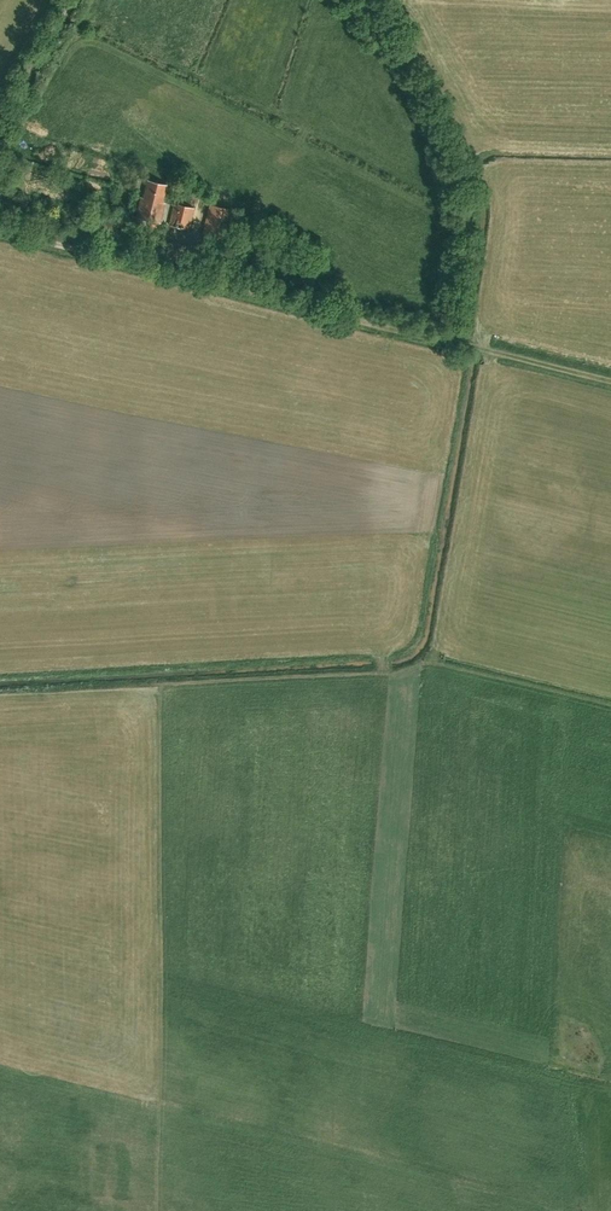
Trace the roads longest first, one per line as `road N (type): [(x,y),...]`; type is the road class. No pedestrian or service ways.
road 1 (track): [(0,228),(610,377)]
road 2 (track): [(0,117),(68,0)]

